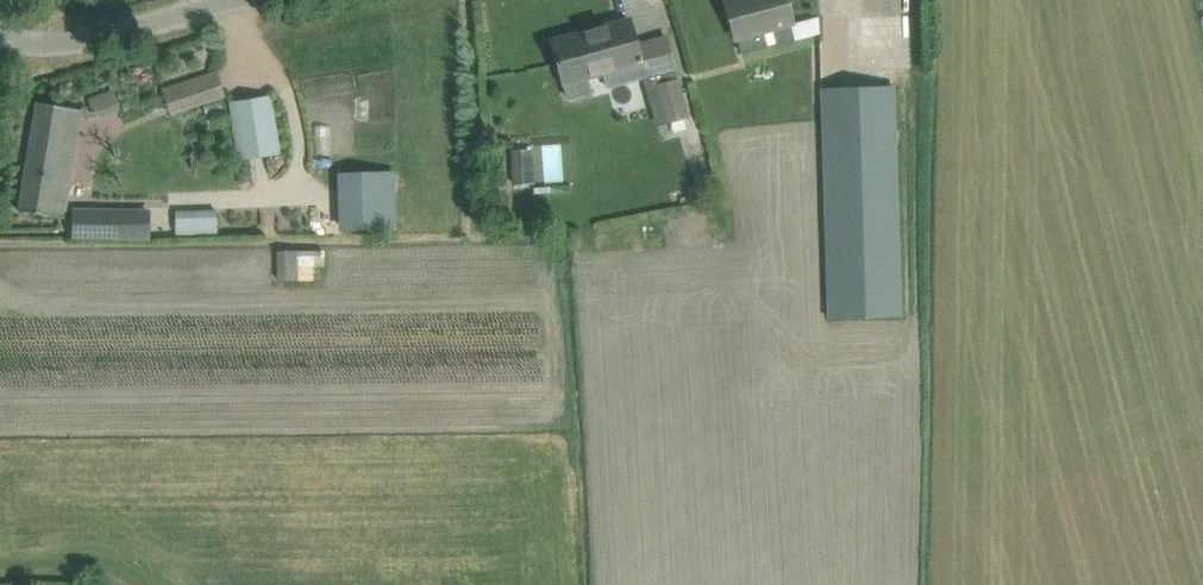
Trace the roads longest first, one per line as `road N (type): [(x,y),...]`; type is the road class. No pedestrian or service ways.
road 1 (unclassified): [(0,37),(63,43),(227,0)]

